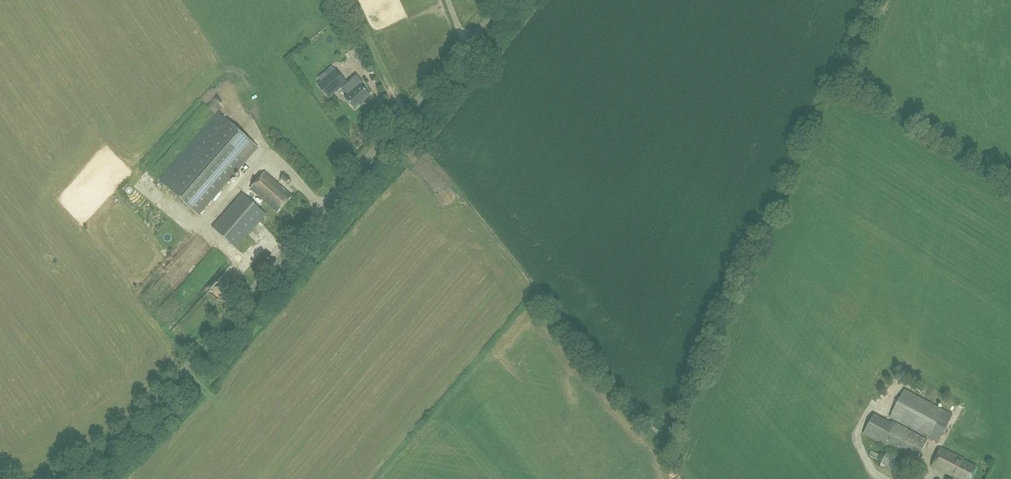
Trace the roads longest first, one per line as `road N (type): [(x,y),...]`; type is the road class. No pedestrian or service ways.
road 1 (unclassified): [(58,478),(137,432),(508,0)]

